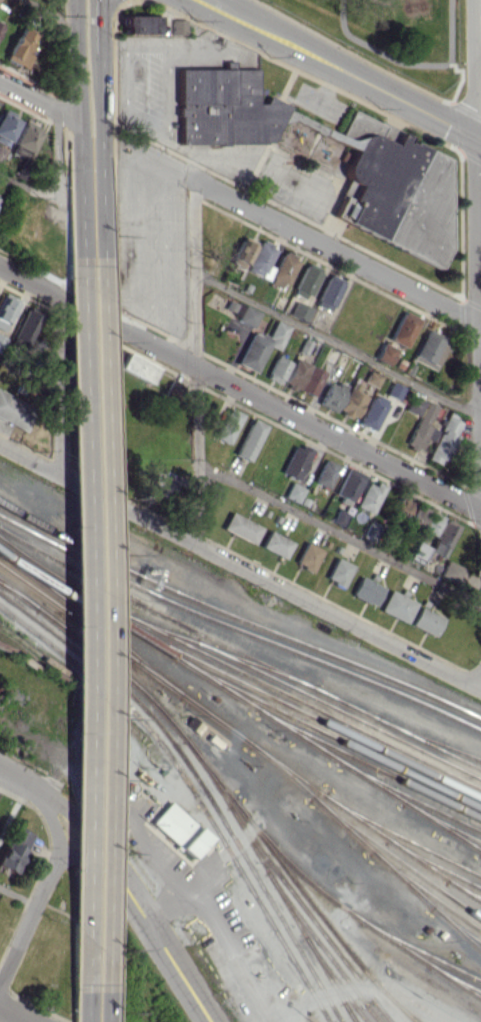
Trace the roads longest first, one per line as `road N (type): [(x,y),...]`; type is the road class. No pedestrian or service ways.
road 1 (tertiary): [(106,1021),(99,144)]
road 2 (tertiary): [(79,144),(86,1021)]
road 3 (residential): [(0,265),(480,511)]
road 4 (residential): [(0,444),(480,688)]
road 5 (residential): [(476,0),(480,492)]
road 6 (residential): [(119,141),(480,326)]
road 7 (secondary): [(480,138),(225,7)]
road 8 (residential): [(60,475),(61,296)]
road 9 (tertiary): [(116,874),(210,1021)]
road 10 (tertiary): [(116,874),(65,808),(0,771)]
road 11 (tertiary): [(78,0),(79,144)]

